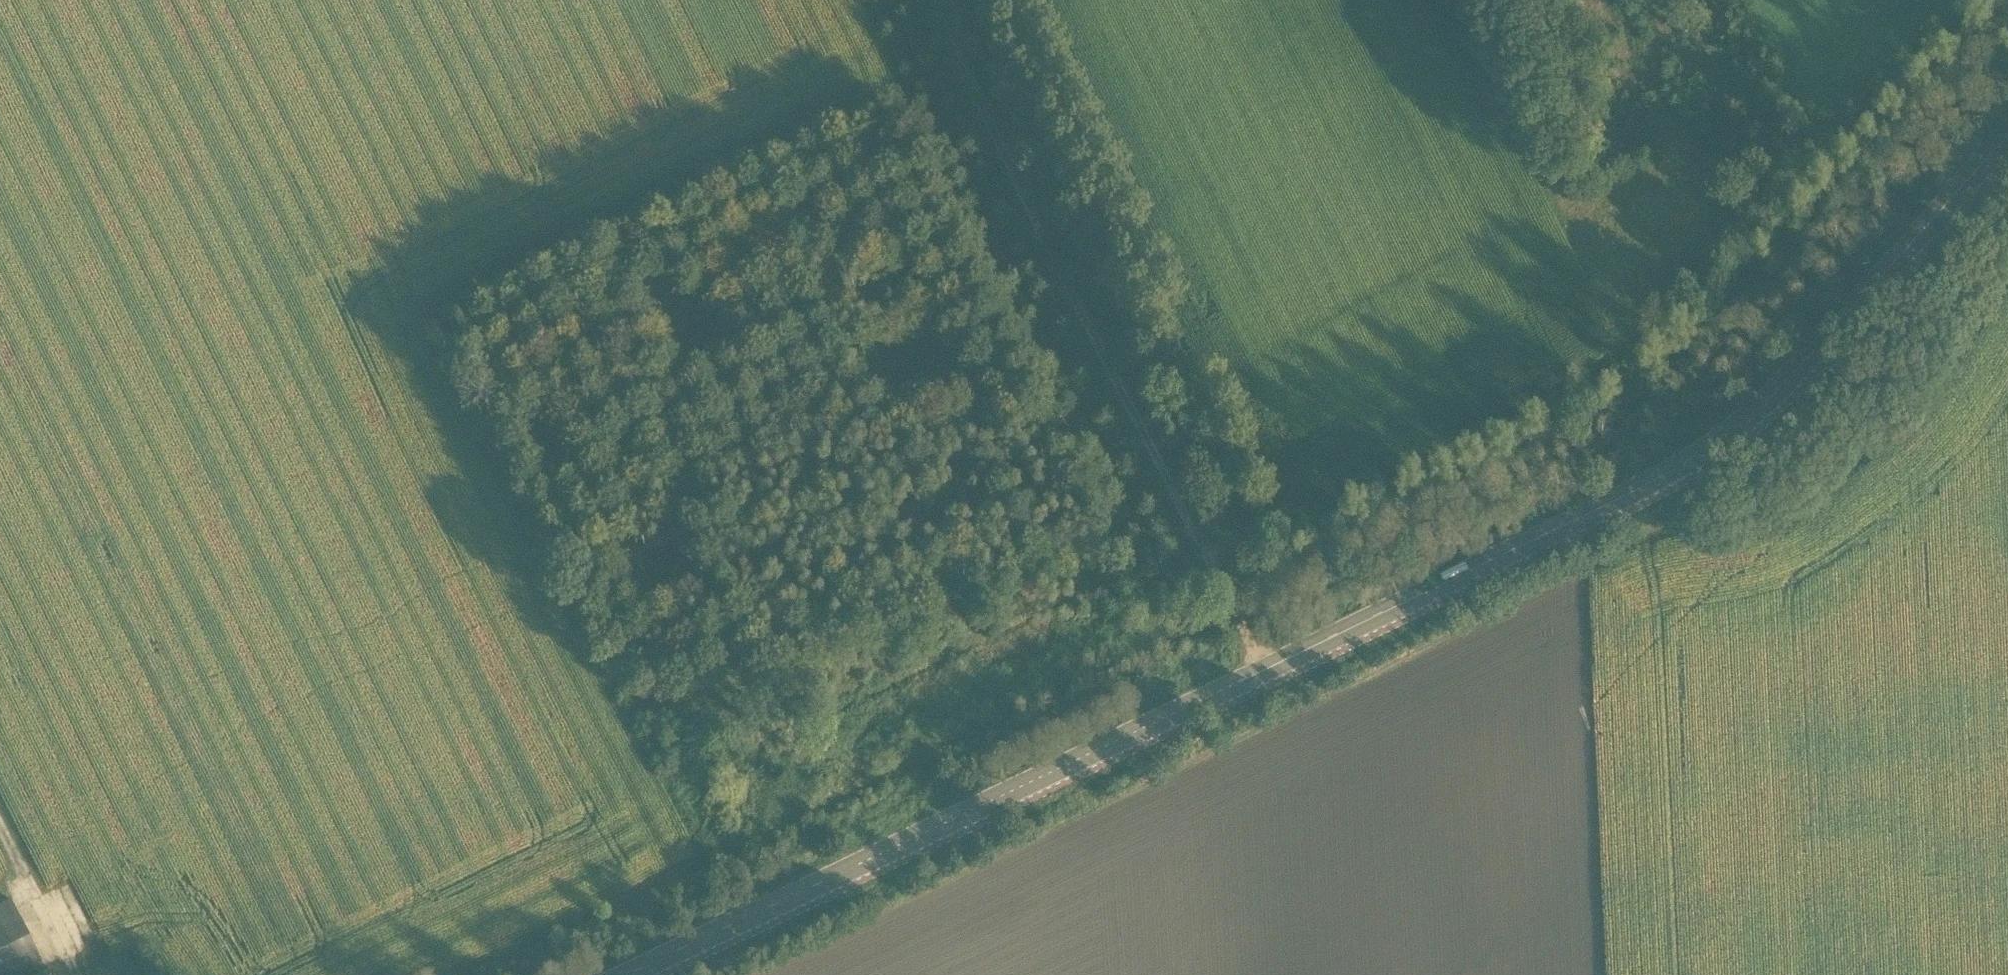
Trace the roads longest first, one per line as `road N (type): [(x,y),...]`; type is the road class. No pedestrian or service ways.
road 1 (secondary): [(630,974),(1667,474),(1754,412),(1805,362),(2007,135)]

